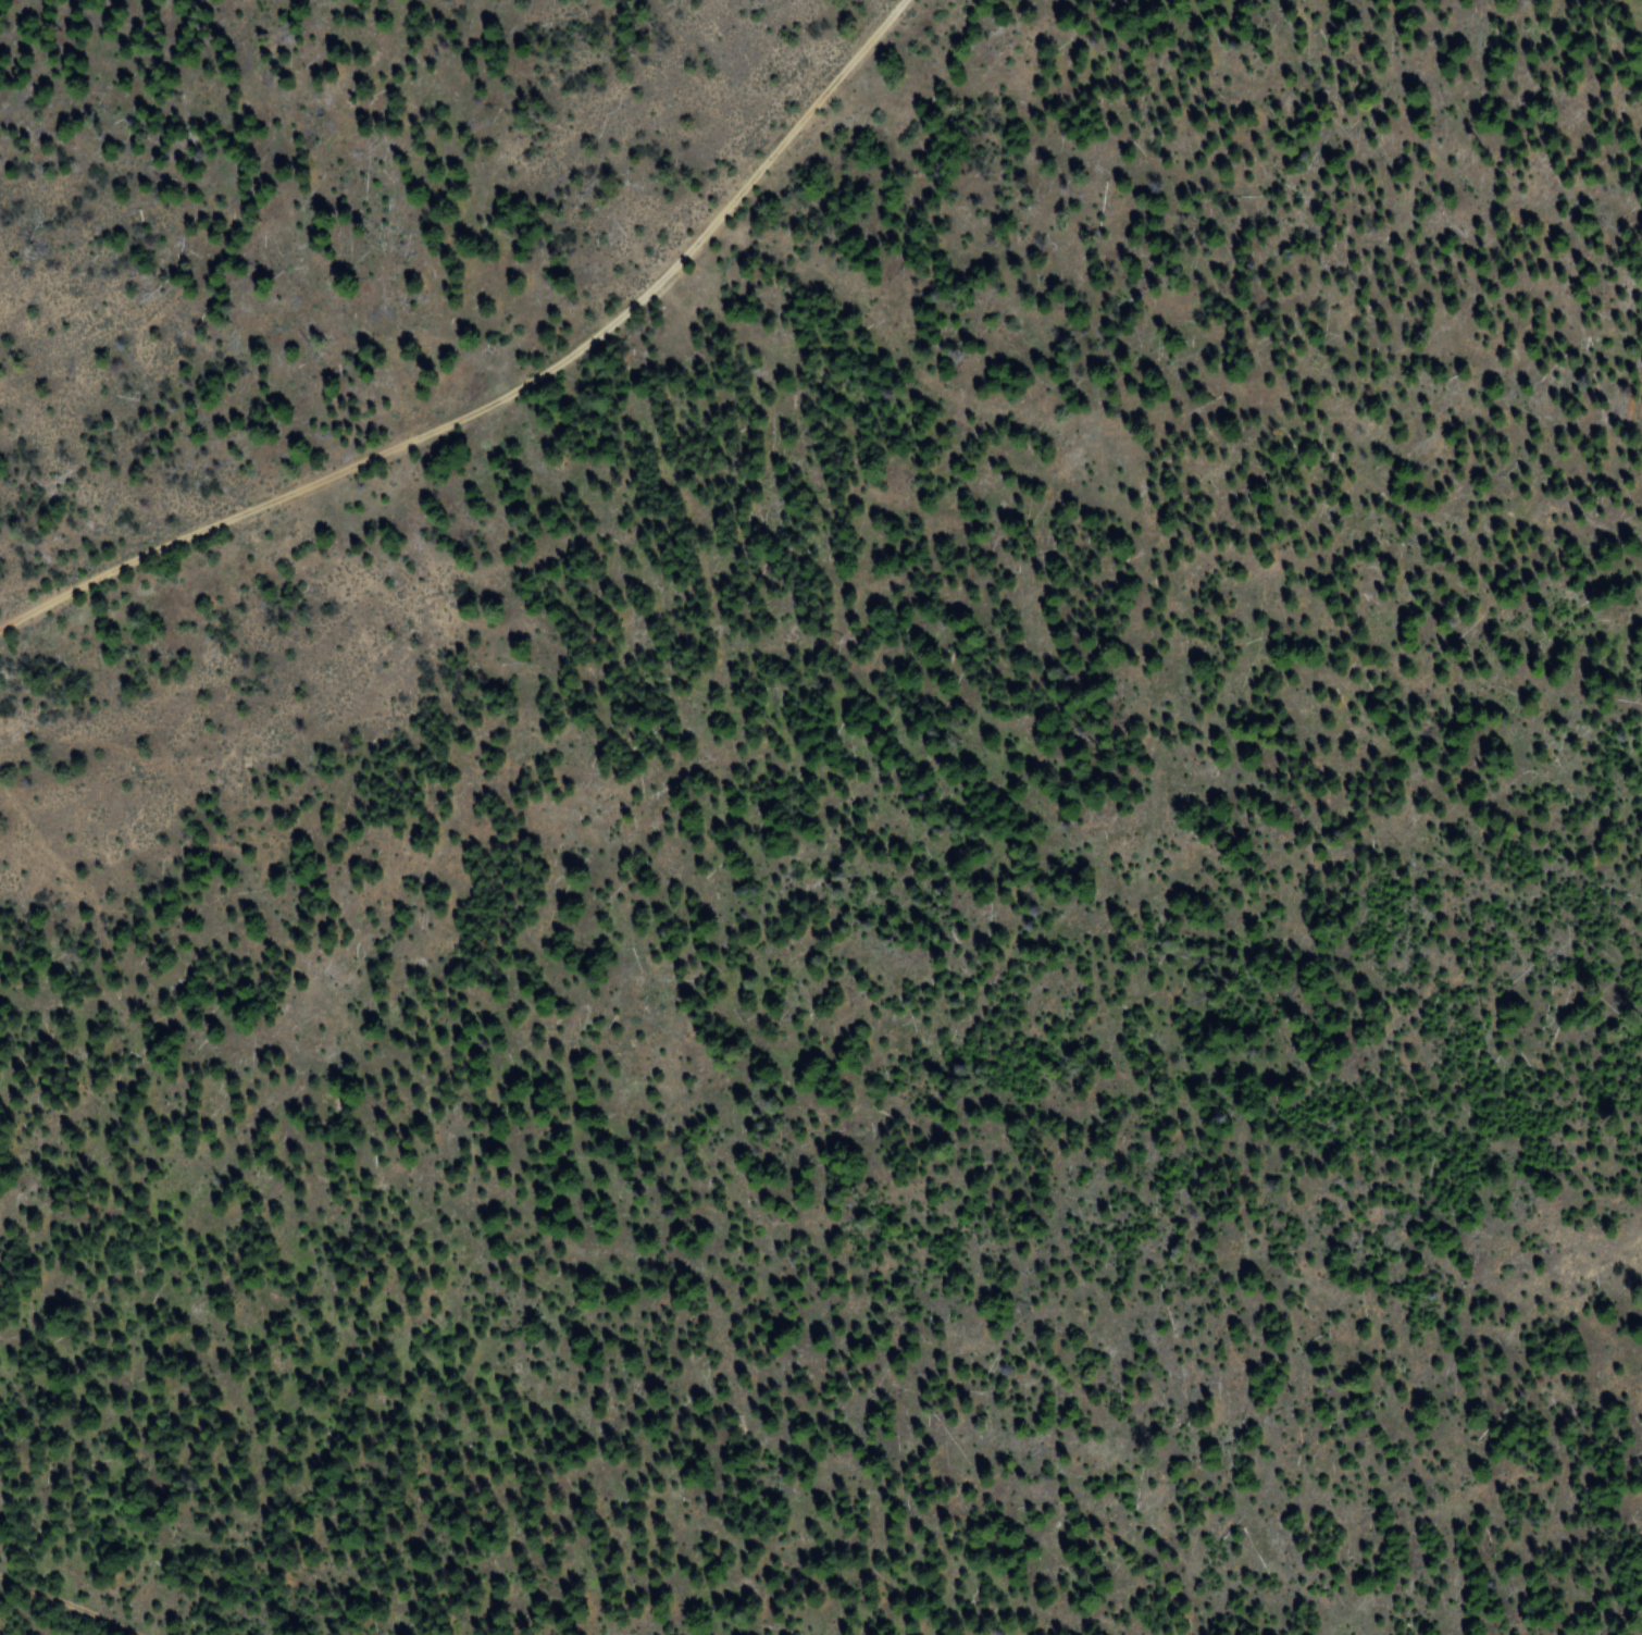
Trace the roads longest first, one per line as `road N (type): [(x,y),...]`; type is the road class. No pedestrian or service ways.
road 1 (track): [(897,0),(801,109),(801,135),(532,393),(0,648)]
road 2 (track): [(140,1634),(0,1577)]

